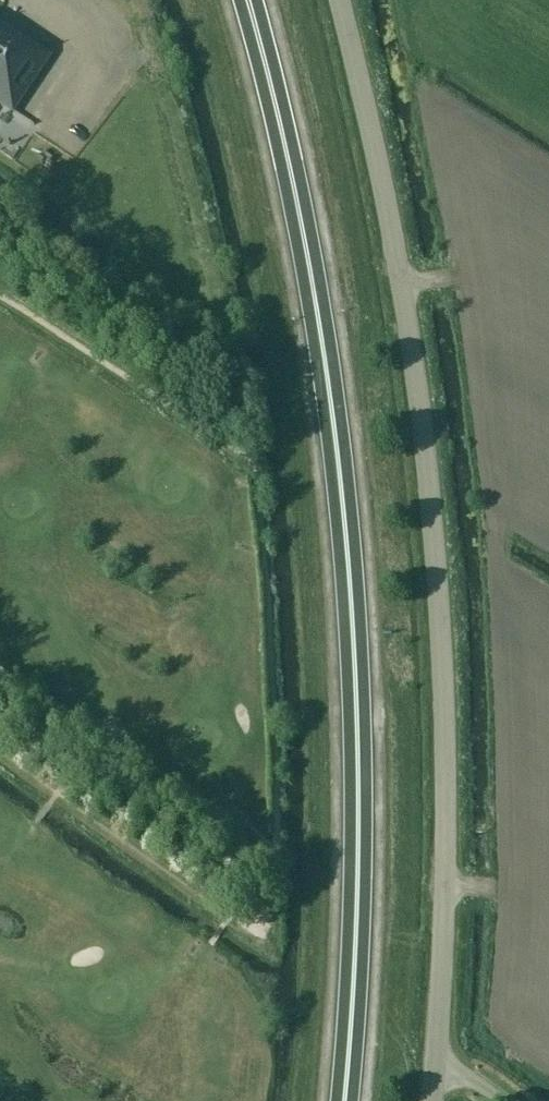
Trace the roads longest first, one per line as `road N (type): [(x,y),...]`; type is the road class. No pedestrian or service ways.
road 1 (trunk): [(339,1100),(359,892),(349,599),(325,362),(246,0)]
road 2 (unclassified): [(437,1100),(454,894),(430,515),(393,245),(335,0)]

